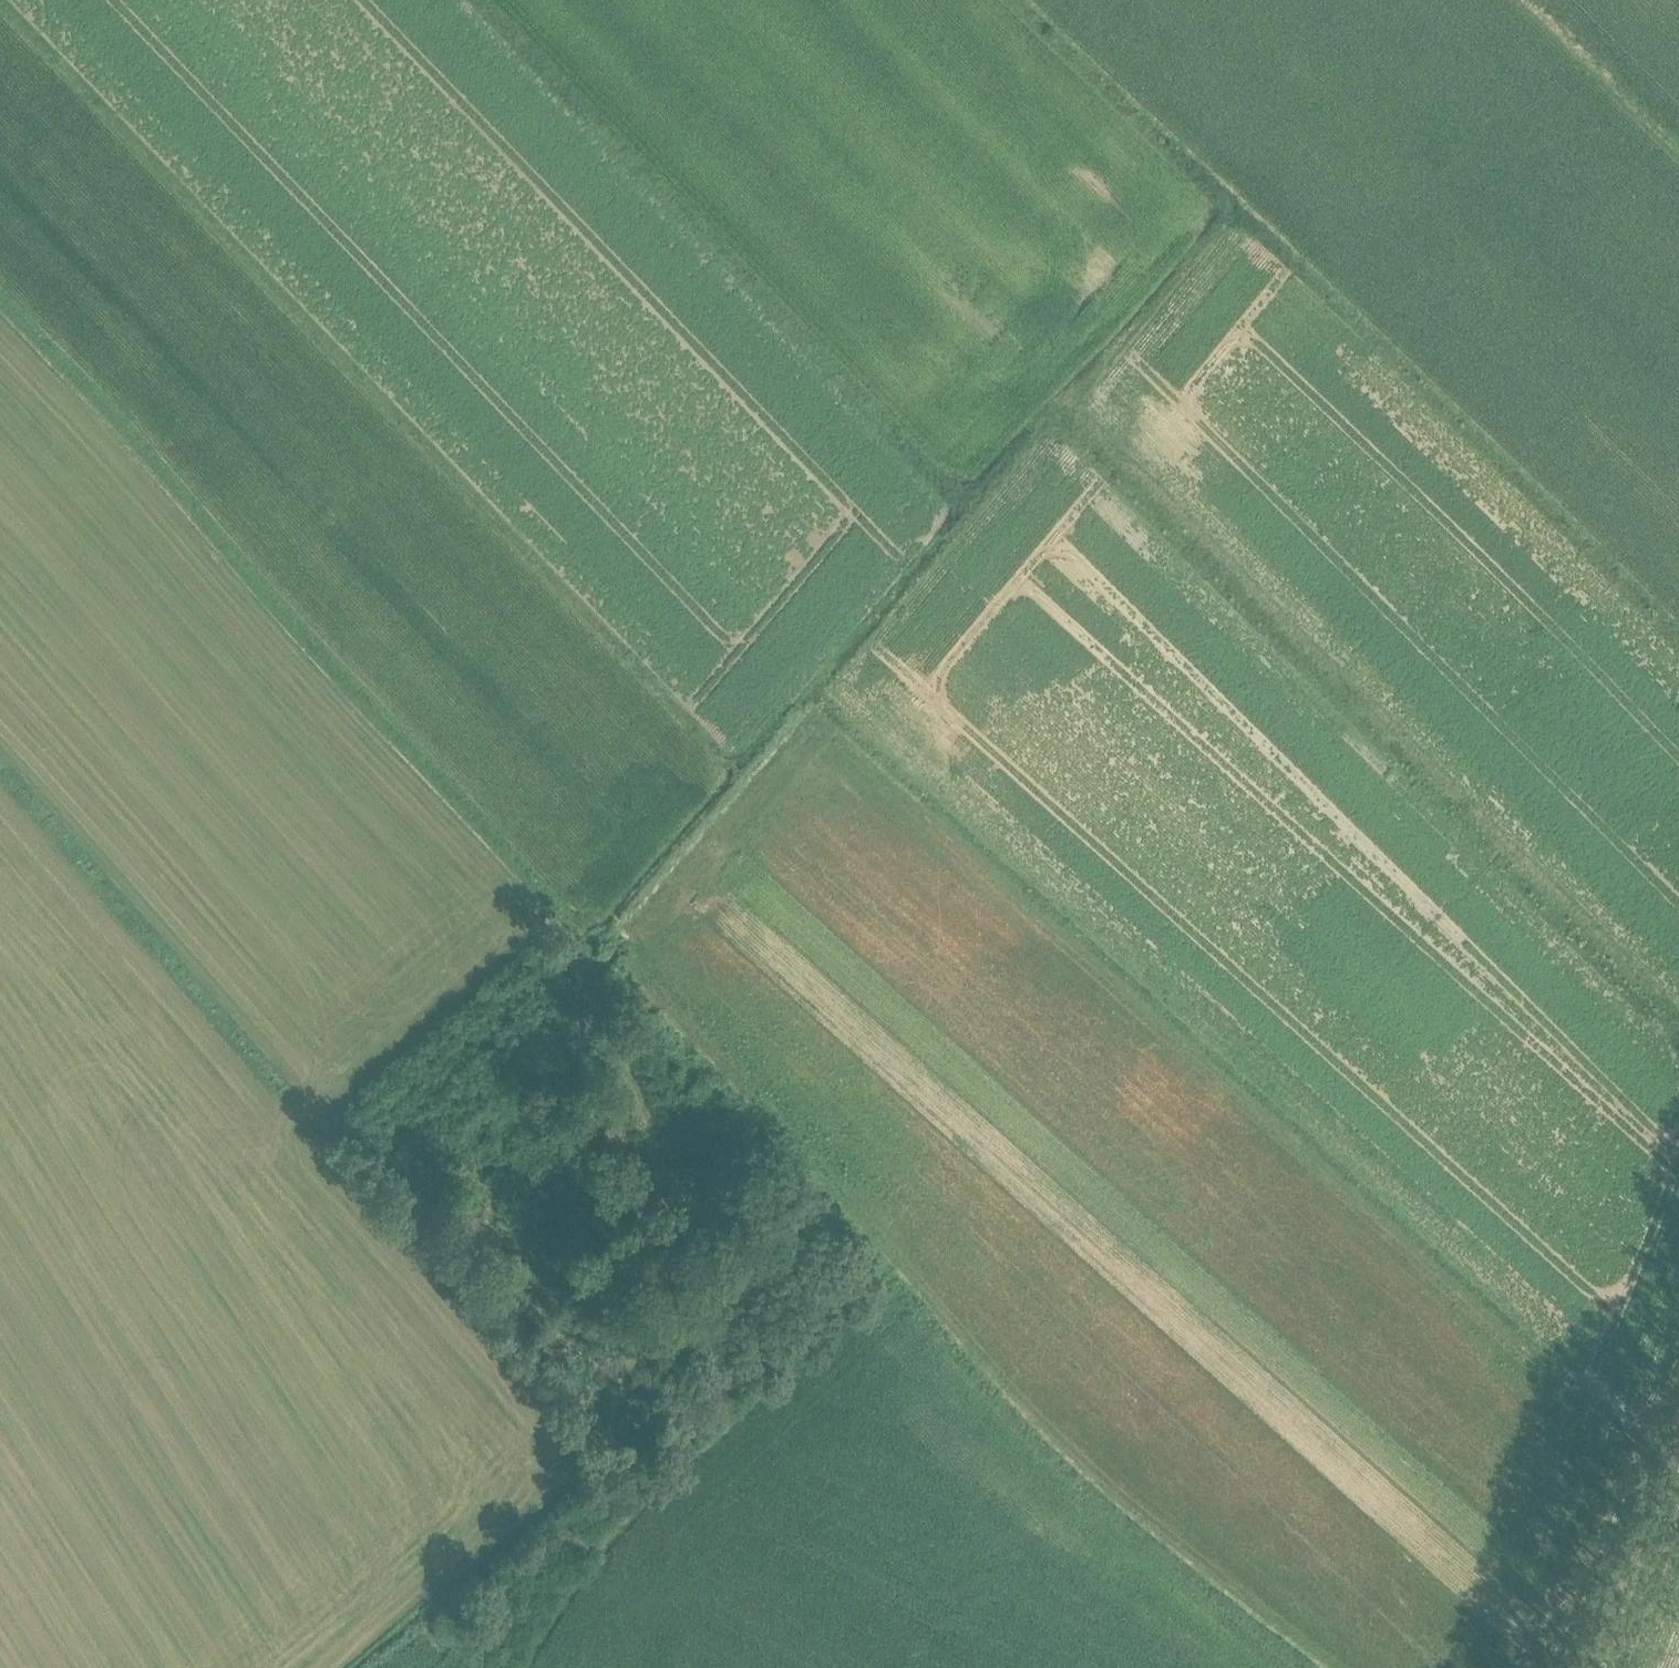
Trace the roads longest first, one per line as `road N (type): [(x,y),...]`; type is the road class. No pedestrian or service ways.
road 1 (track): [(1587,1667),(1678,1448)]

